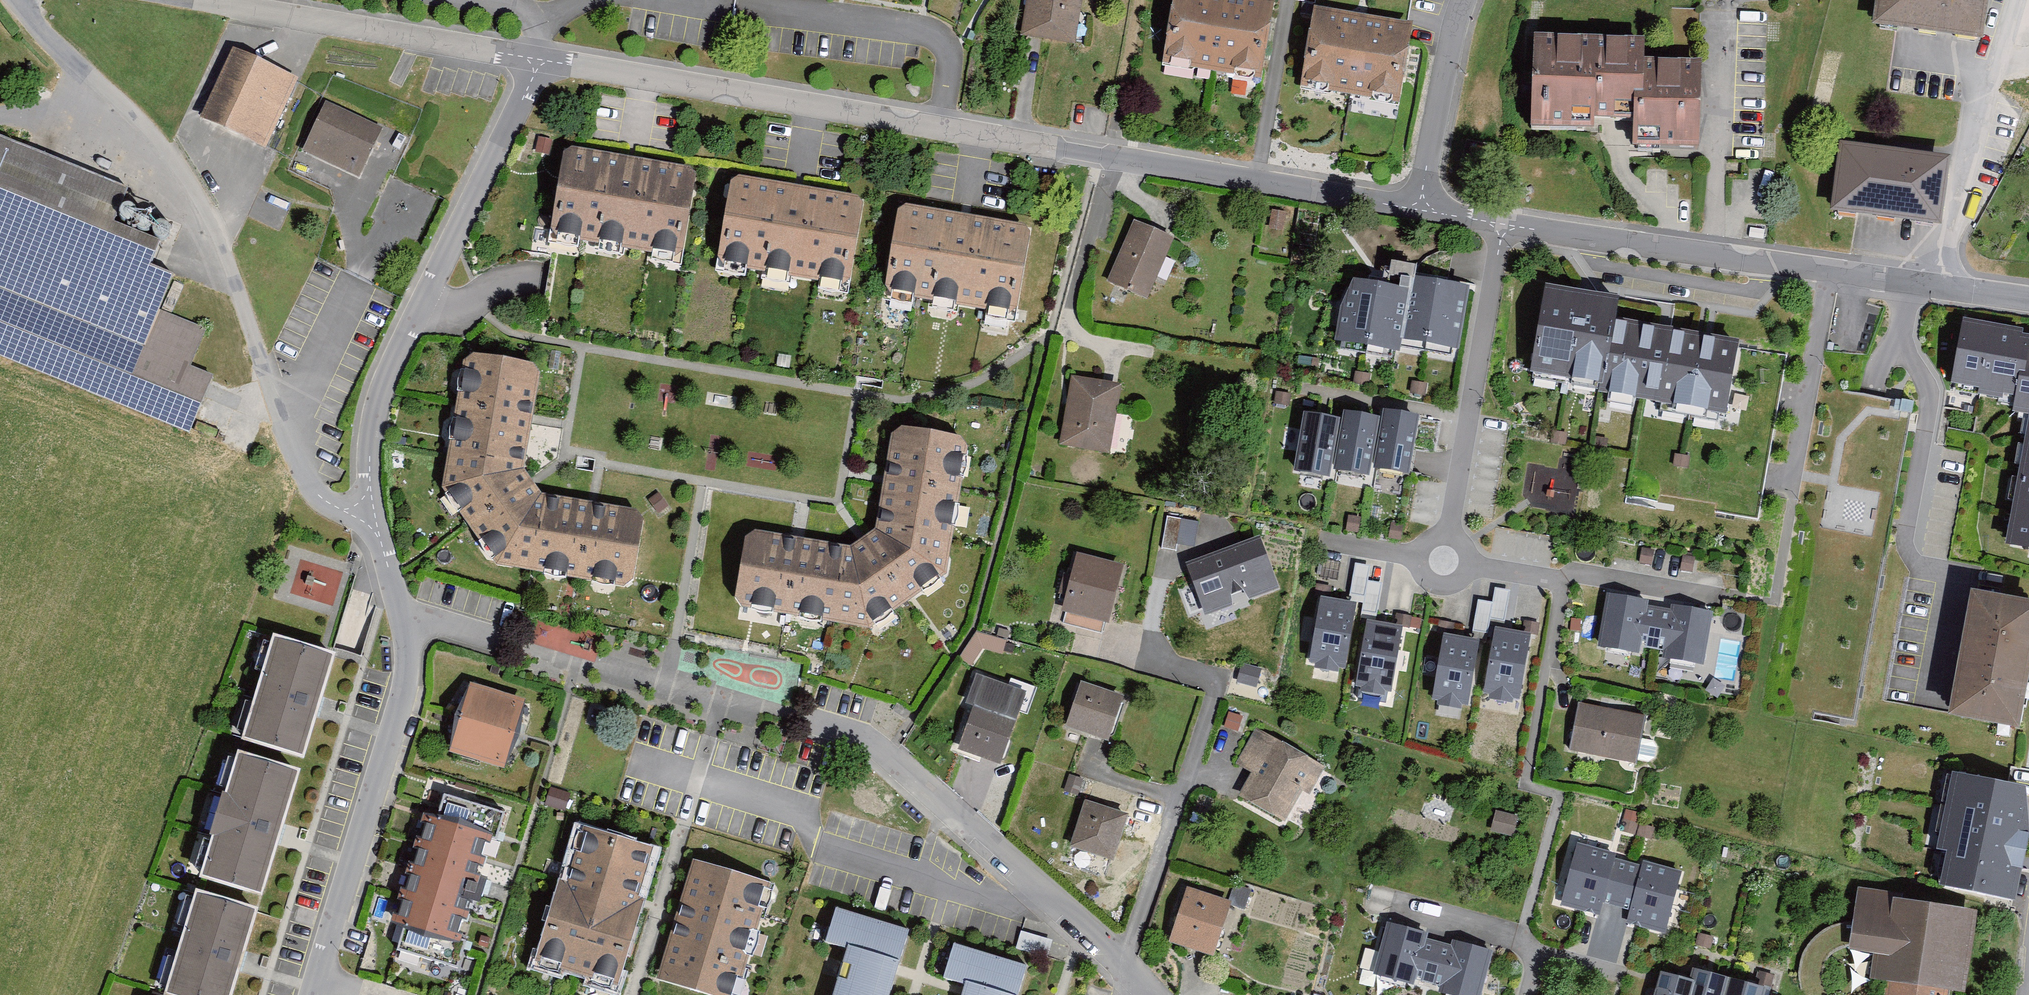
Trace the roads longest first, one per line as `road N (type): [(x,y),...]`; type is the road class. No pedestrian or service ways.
road 1 (residential): [(532,62),(1420,210)]
road 2 (residential): [(22,0),(165,154),(202,209),(301,473),(374,529)]
road 3 (residential): [(1494,223),(2028,299)]
road 4 (residential): [(532,62),(375,408),(374,529)]
road 5 (residential): [(374,529),(409,647),(310,994)]
road 6 (residential): [(796,723),(864,742),(1075,925),(1139,994)]
road 7 (residential): [(161,0),(532,62)]
road 8 (residential): [(1494,223),(1445,536)]
road 9 (residential): [(1420,210),(1463,0)]

